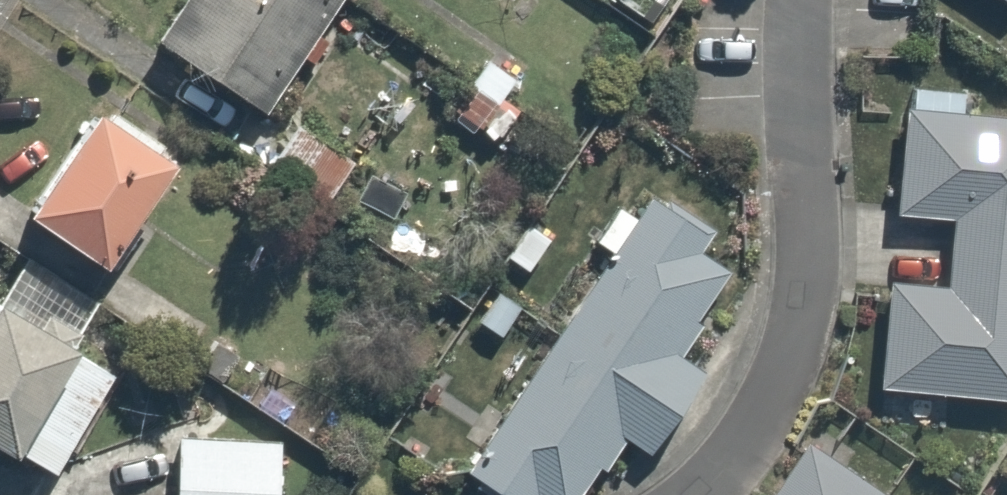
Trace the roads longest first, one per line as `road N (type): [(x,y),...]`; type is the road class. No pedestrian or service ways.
road 1 (residential): [(707,494),(764,425),(799,327),(805,271),(798,0)]

